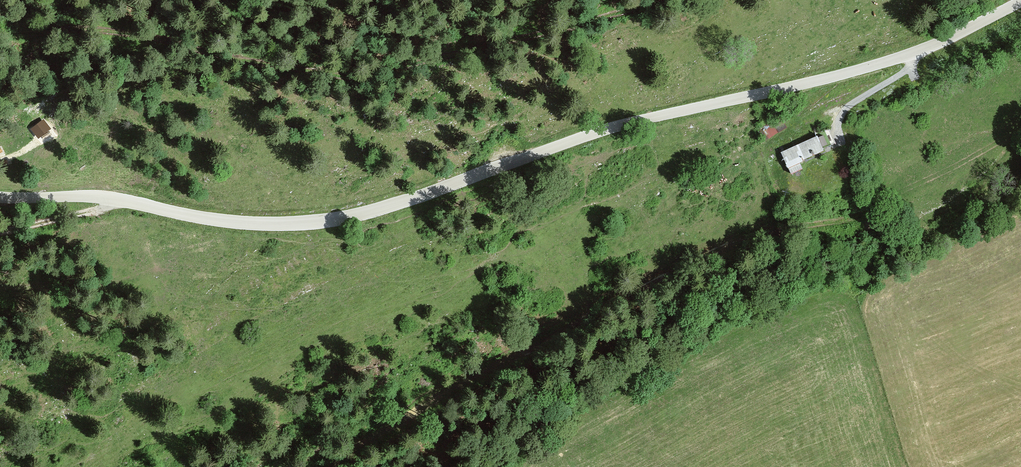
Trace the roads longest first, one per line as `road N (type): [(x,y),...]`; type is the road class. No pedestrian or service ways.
road 1 (unclassified): [(1020,4),(923,48),(630,124),(342,221),(228,220),(100,198),(0,197)]
road 2 (track): [(338,466),(434,402),(677,272),(759,238),(854,218),(1020,132)]
road 3 (track): [(1020,135),(952,207),(890,243),(855,300)]

